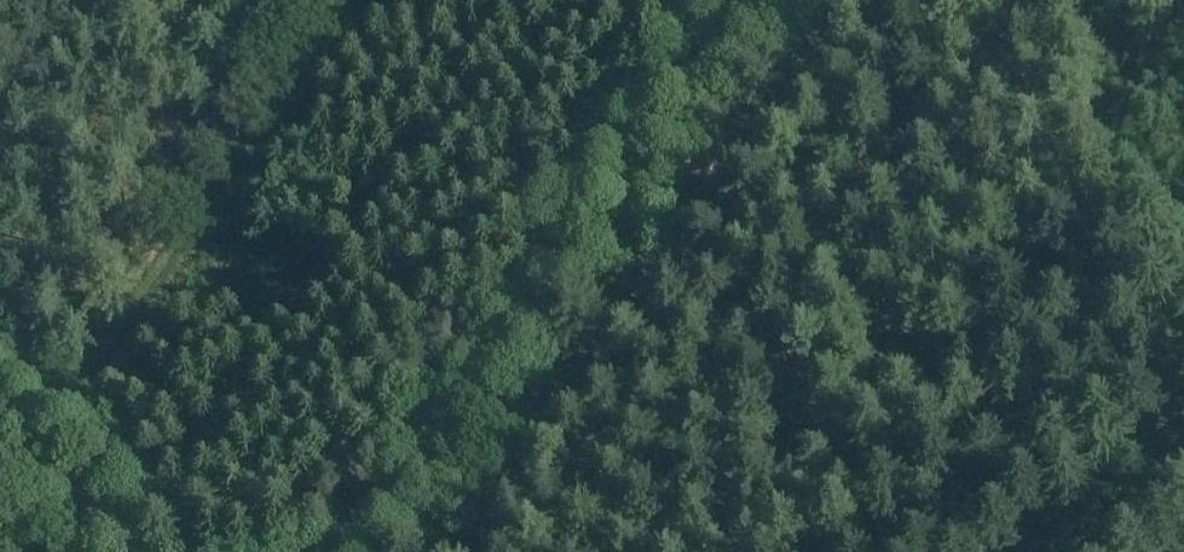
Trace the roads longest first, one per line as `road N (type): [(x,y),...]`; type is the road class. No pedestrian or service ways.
road 1 (track): [(853,0),(458,551)]
road 2 (track): [(52,426),(355,0)]
road 3 (track): [(0,374),(181,551)]

